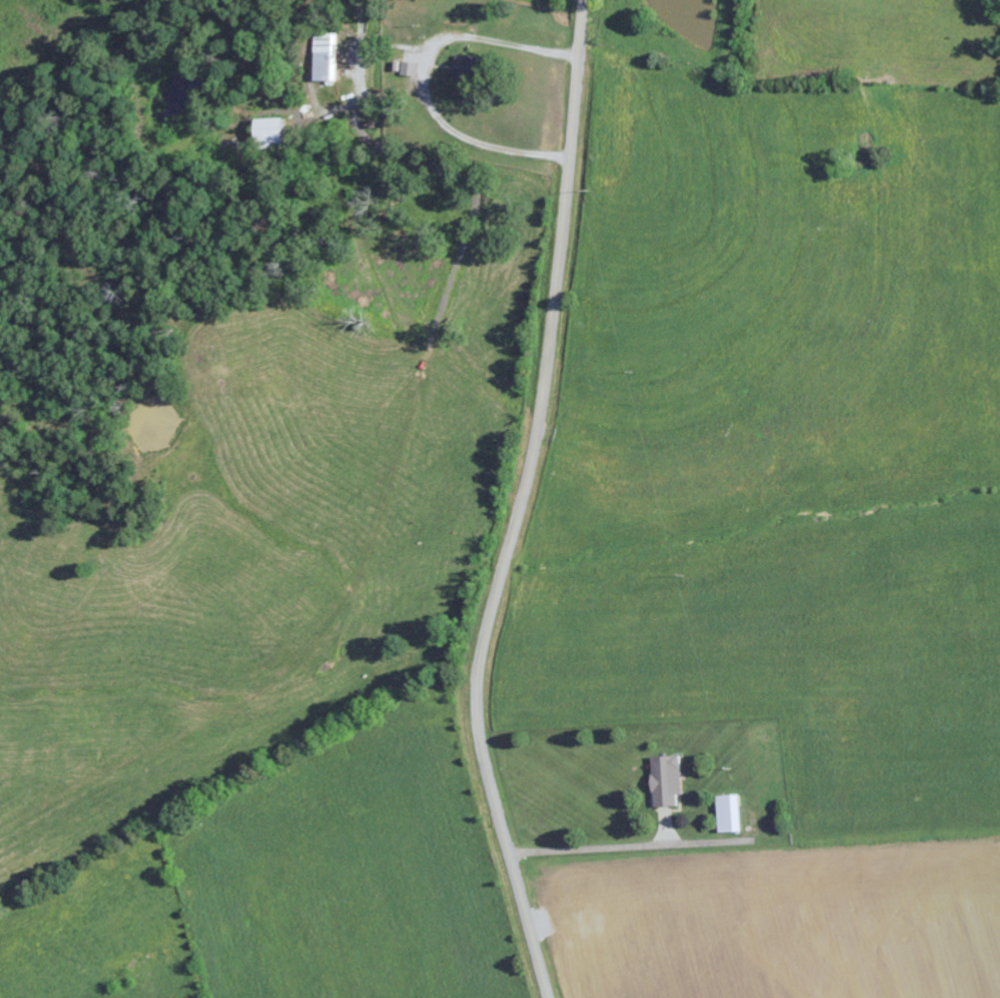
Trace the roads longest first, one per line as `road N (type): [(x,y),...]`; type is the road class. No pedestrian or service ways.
road 1 (secondary): [(549,997),(489,781),(477,699),(545,377),(583,0)]

